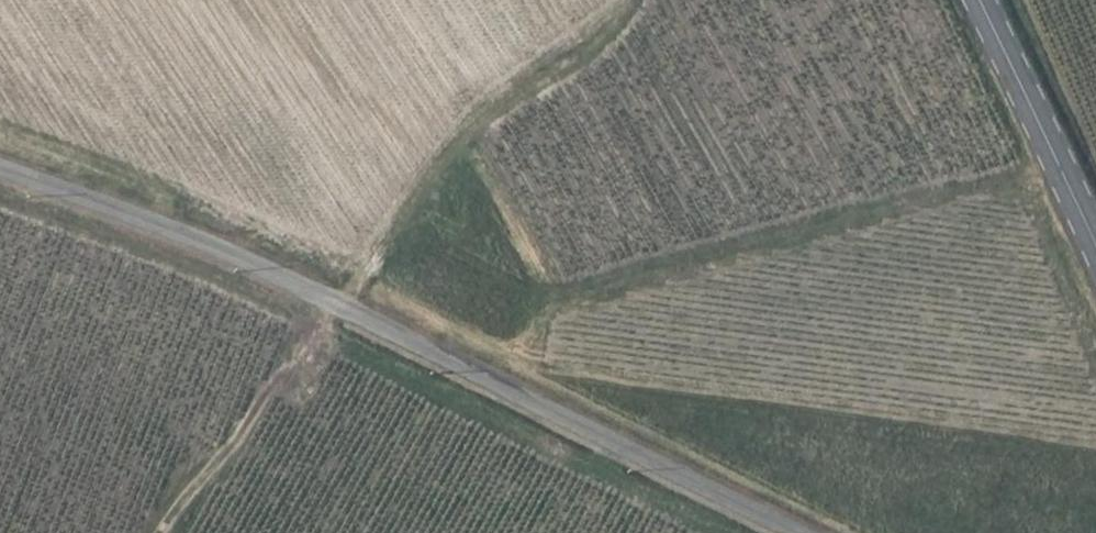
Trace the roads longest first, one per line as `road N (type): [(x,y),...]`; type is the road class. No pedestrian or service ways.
road 1 (unclassified): [(791,532),(345,309),(0,169)]
road 2 (track): [(460,135),(549,305),(1056,171)]
road 3 (track): [(629,0),(598,40),(460,135),(420,181),(345,309)]
road 4 (track): [(330,303),(231,450),(159,532)]
road 5 (secondary): [(976,0),(1095,257)]

